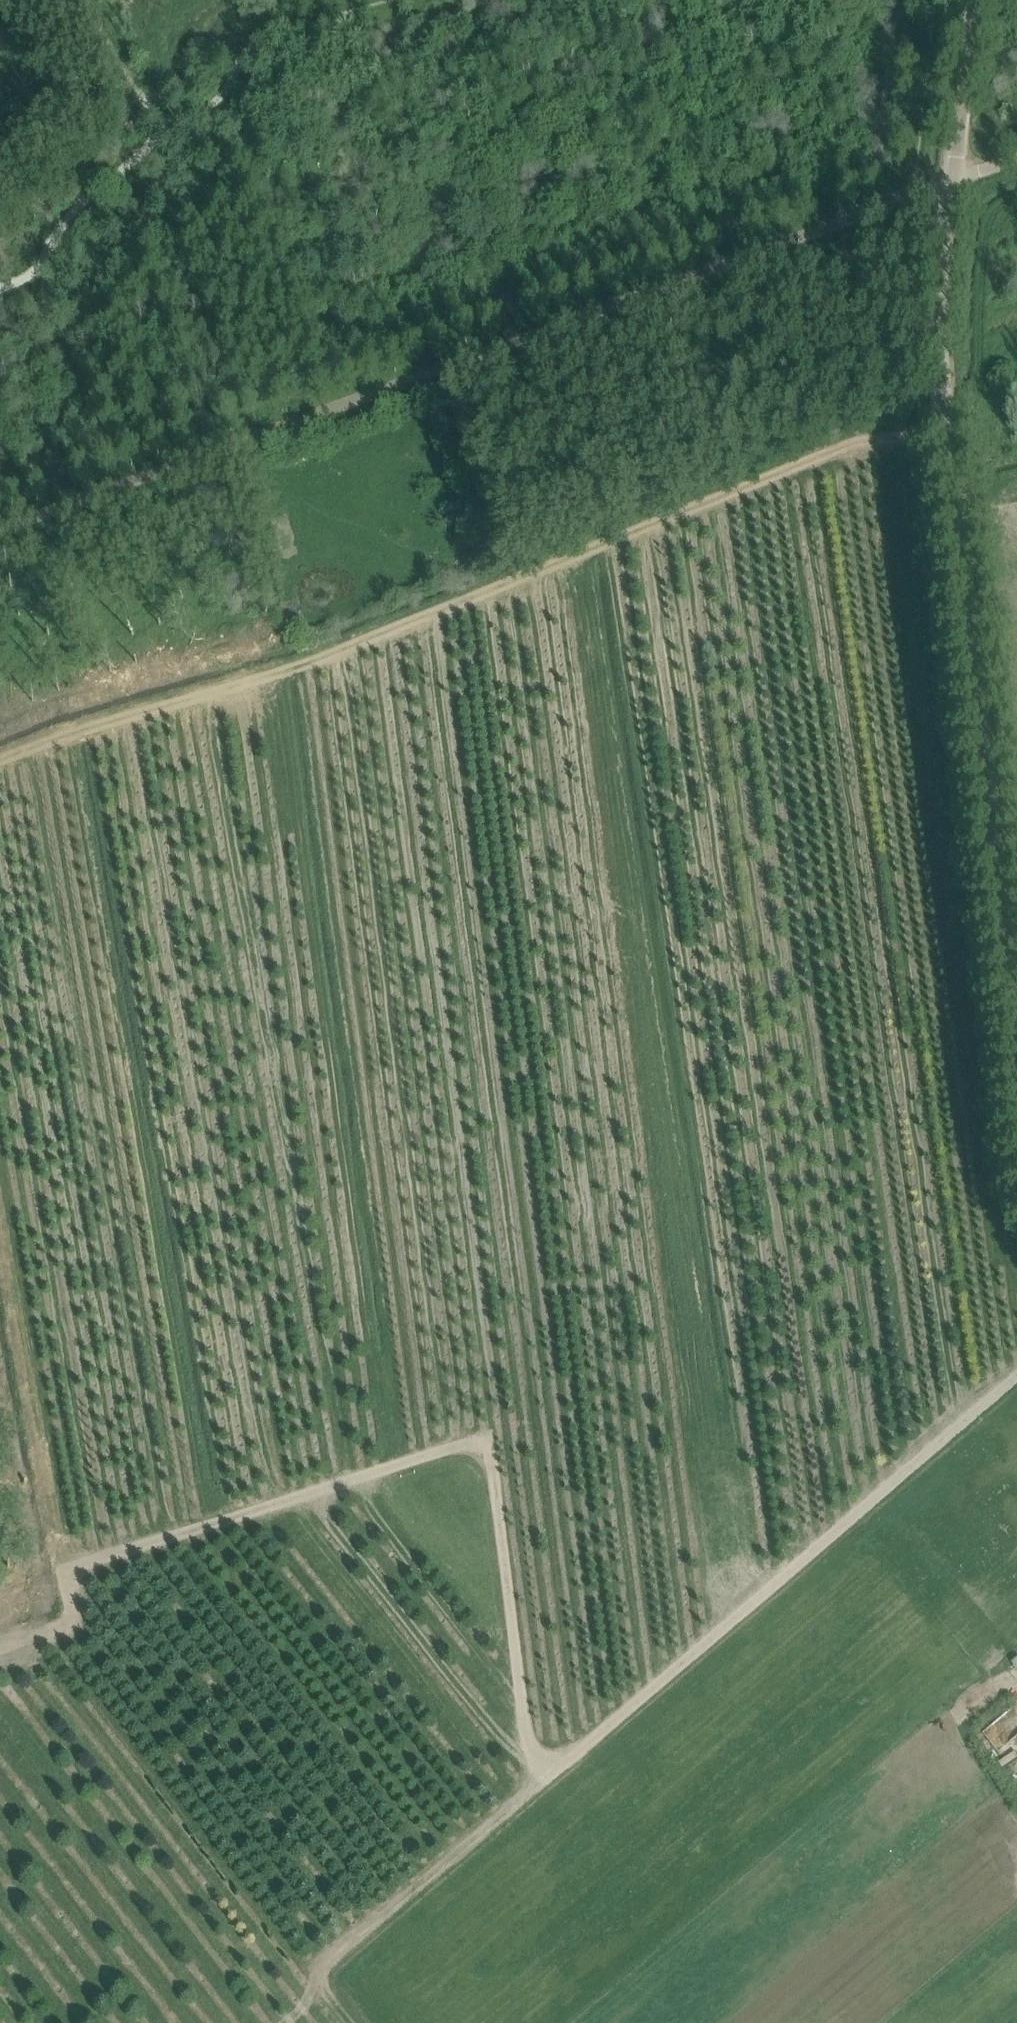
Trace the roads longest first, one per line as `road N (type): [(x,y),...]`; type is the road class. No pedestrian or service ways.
road 1 (unclassified): [(0,530),(954,184)]
road 2 (unclassified): [(1016,1048),(952,495),(940,290),(954,184)]
road 3 (unclassified): [(954,184),(978,0)]

